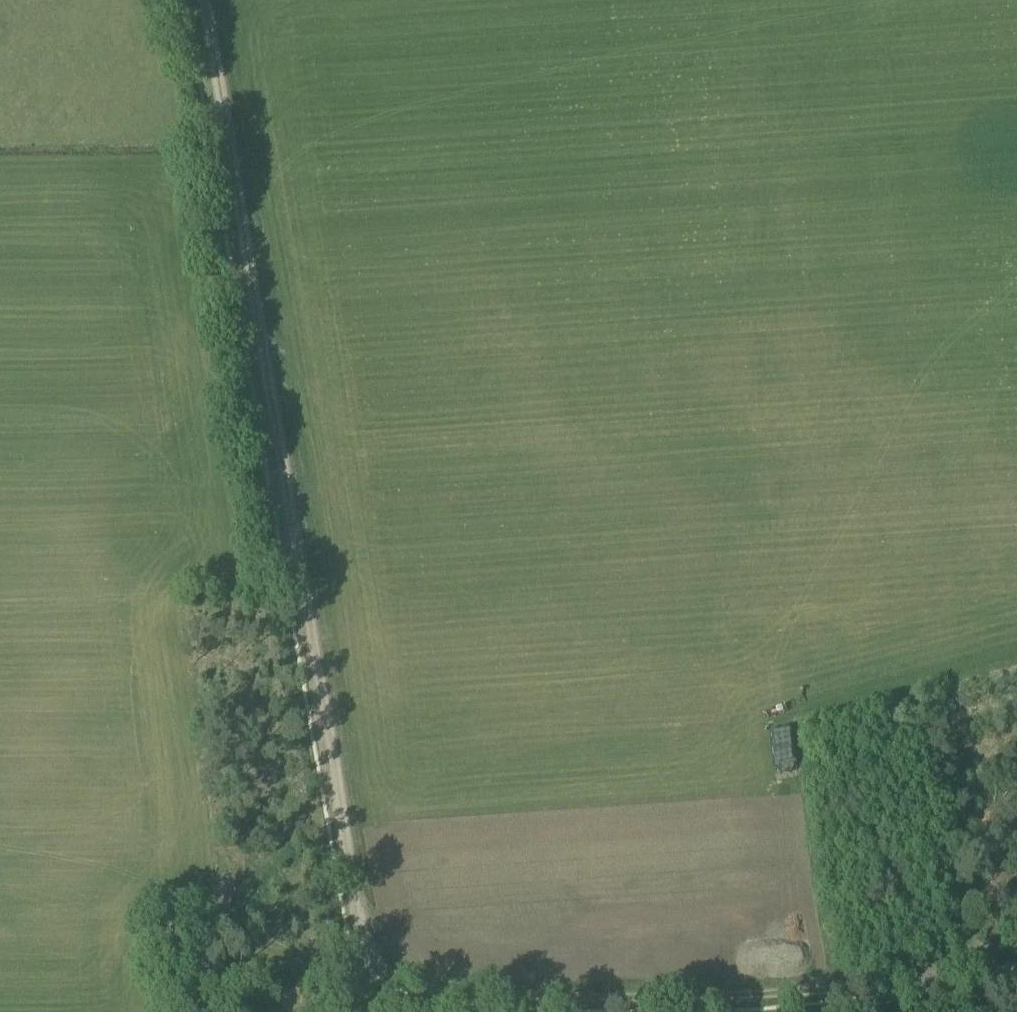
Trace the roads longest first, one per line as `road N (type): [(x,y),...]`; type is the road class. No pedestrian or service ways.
road 1 (track): [(1016,981),(708,995),(482,993),(421,987),(370,953),(353,908),(200,0)]
road 2 (track): [(397,976),(390,987),(365,994),(249,957)]

